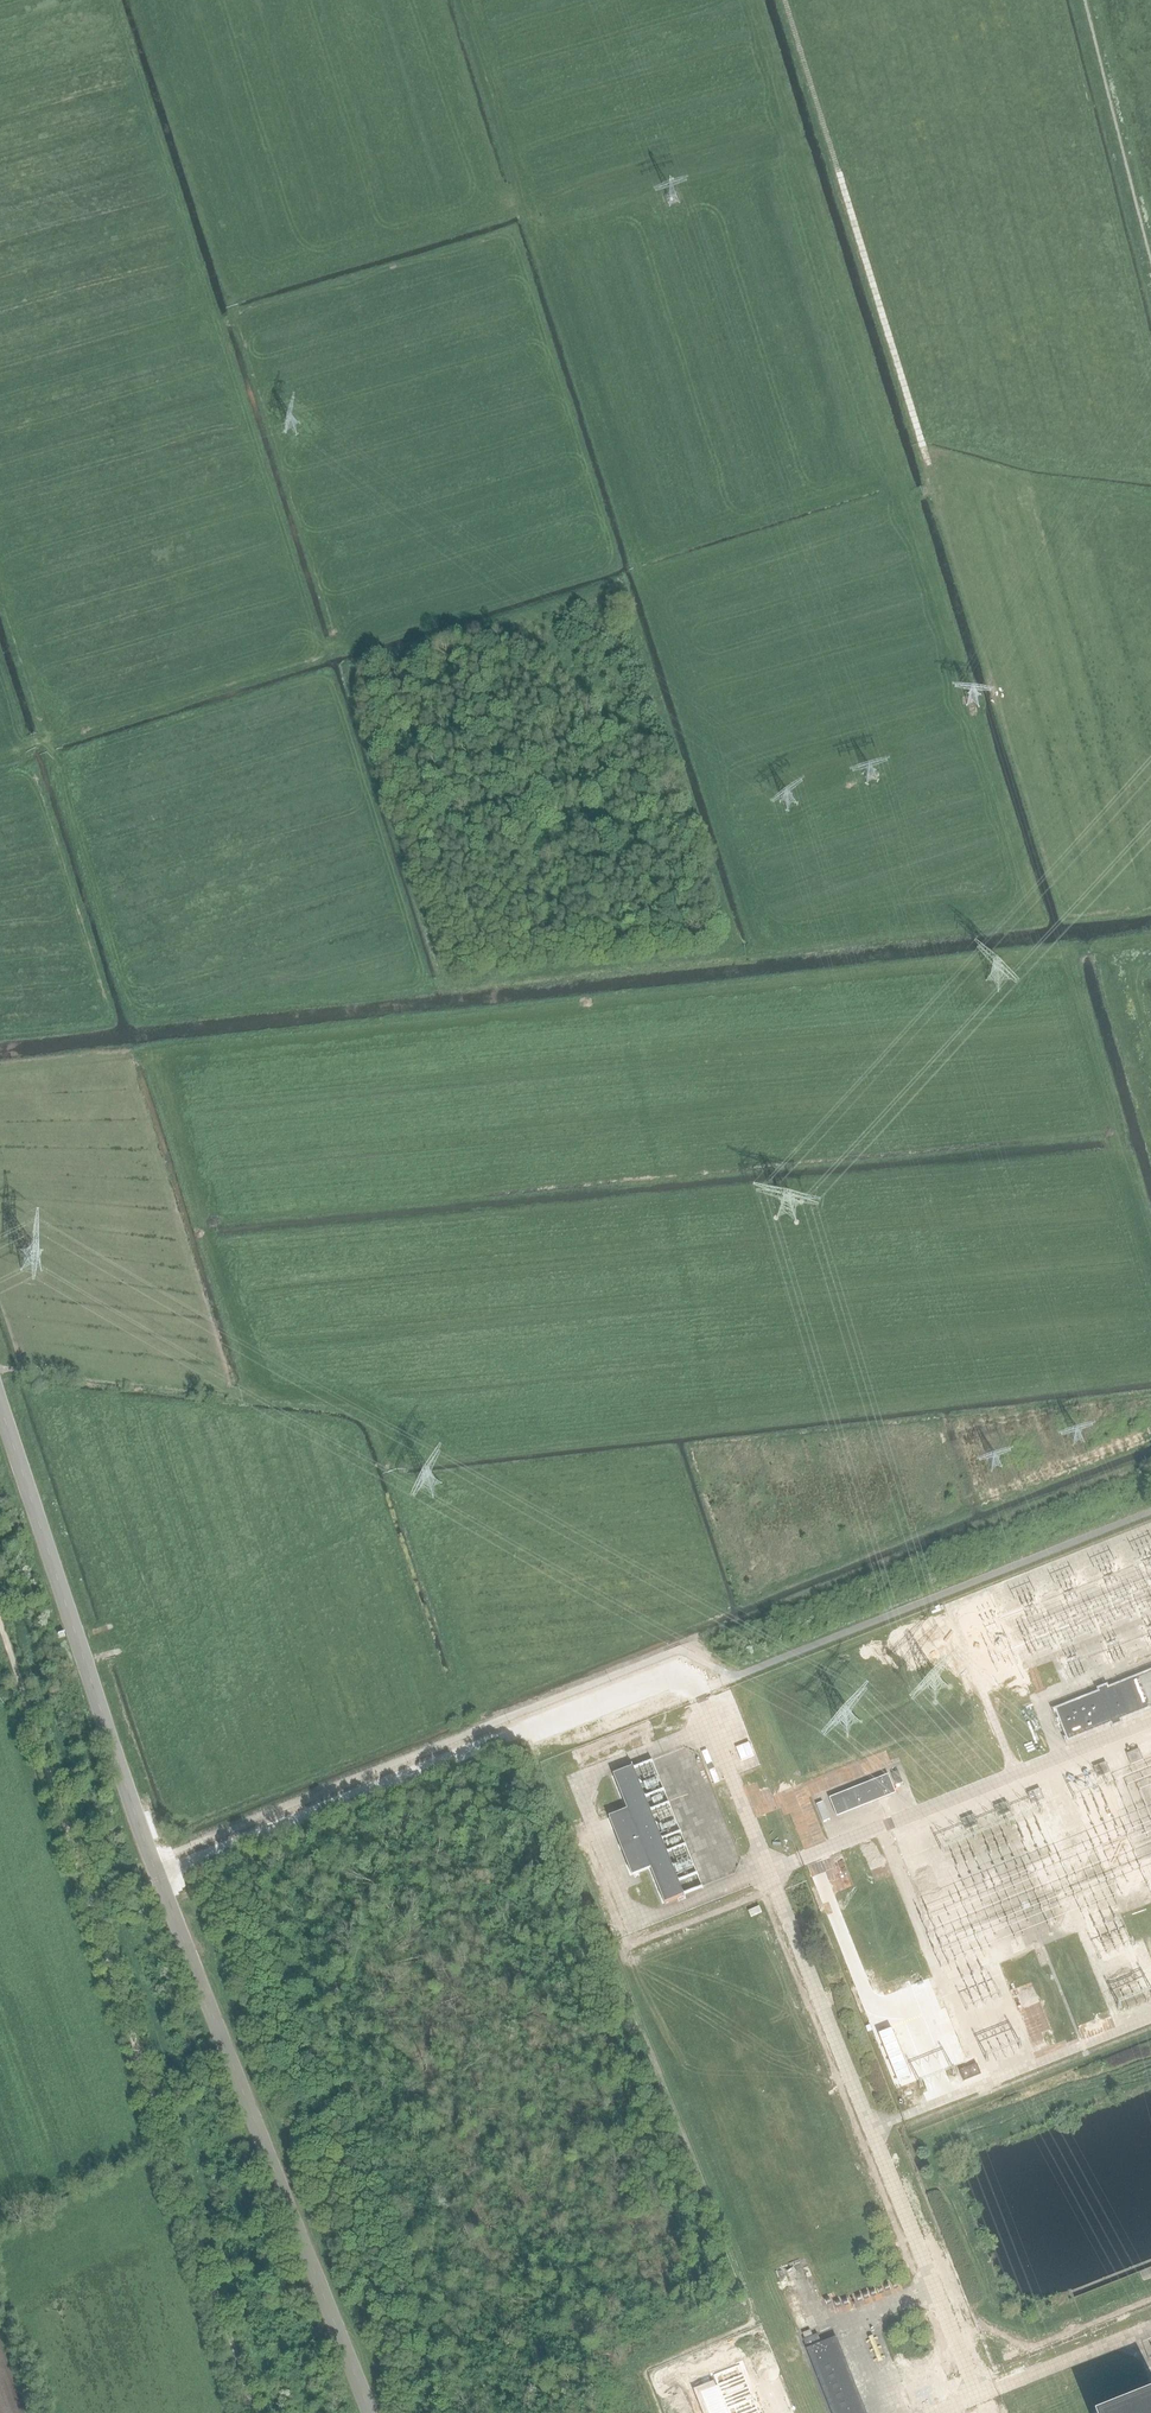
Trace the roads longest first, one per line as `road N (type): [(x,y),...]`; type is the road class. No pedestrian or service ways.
road 1 (unclassified): [(372,2412),(152,1861),(0,1400)]
road 2 (track): [(0,1627),(258,2412)]

